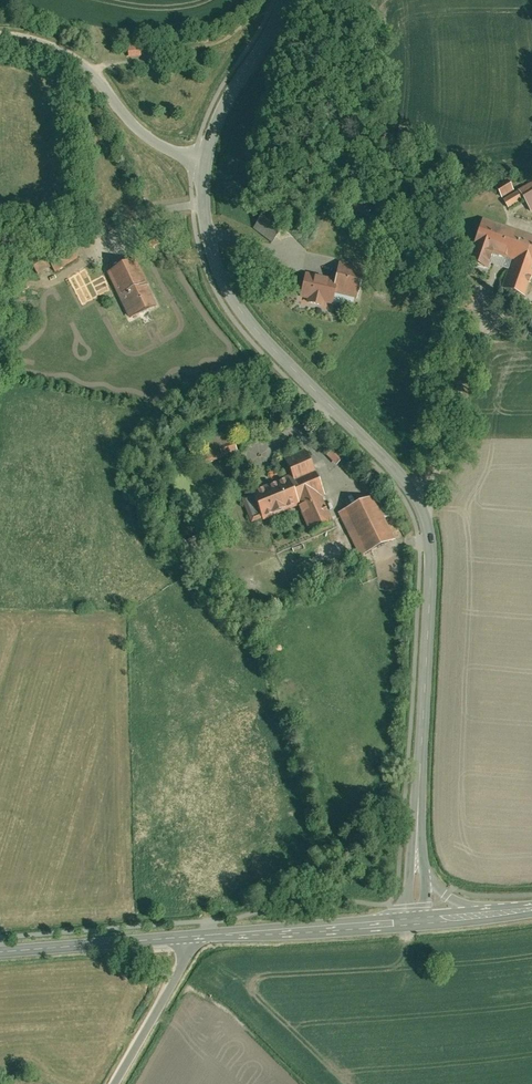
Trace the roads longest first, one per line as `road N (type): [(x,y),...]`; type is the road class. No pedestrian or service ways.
road 1 (tertiary): [(203,164),(210,255),(229,297),(255,336),(397,477),(426,536),(415,875)]
road 2 (unclassified): [(203,164),(143,136),(100,82),(57,52),(0,39)]
road 3 (tertiary): [(194,938),(417,928)]
road 4 (tertiary): [(416,915),(194,938)]
road 5 (tertiary): [(194,938),(0,954)]
road 6 (tertiary): [(281,0),(203,164)]
road 7 (unclassified): [(194,938),(113,1083)]

